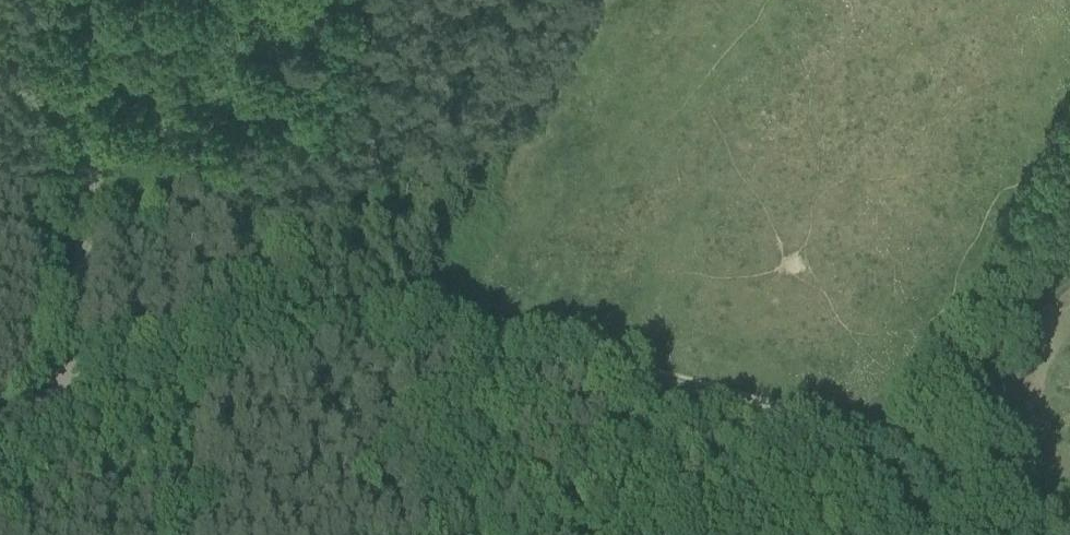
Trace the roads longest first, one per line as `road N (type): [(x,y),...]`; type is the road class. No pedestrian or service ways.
road 1 (track): [(903,444),(516,340),(425,325),(377,327),(80,413)]
road 2 (unclassified): [(0,433),(80,413),(96,0)]
road 3 (track): [(903,444),(1069,277)]

